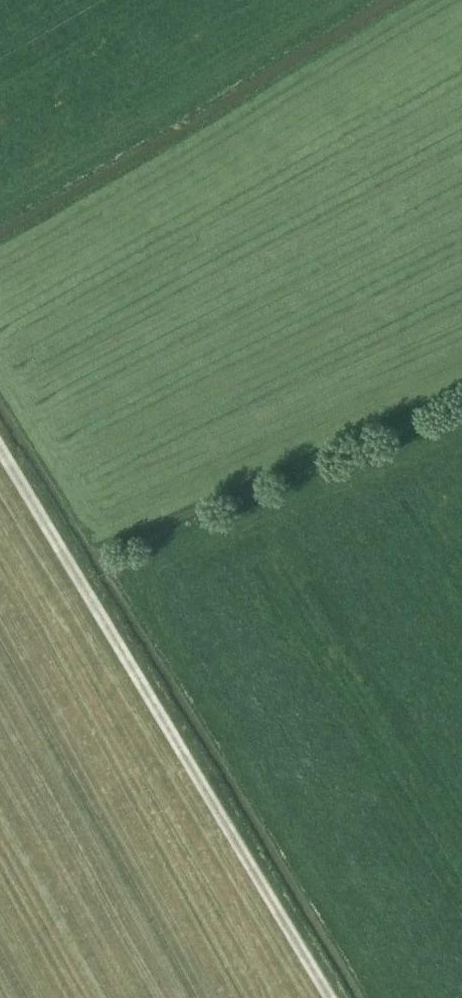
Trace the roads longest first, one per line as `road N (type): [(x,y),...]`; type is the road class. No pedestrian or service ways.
road 1 (track): [(0,446),(329,997)]

